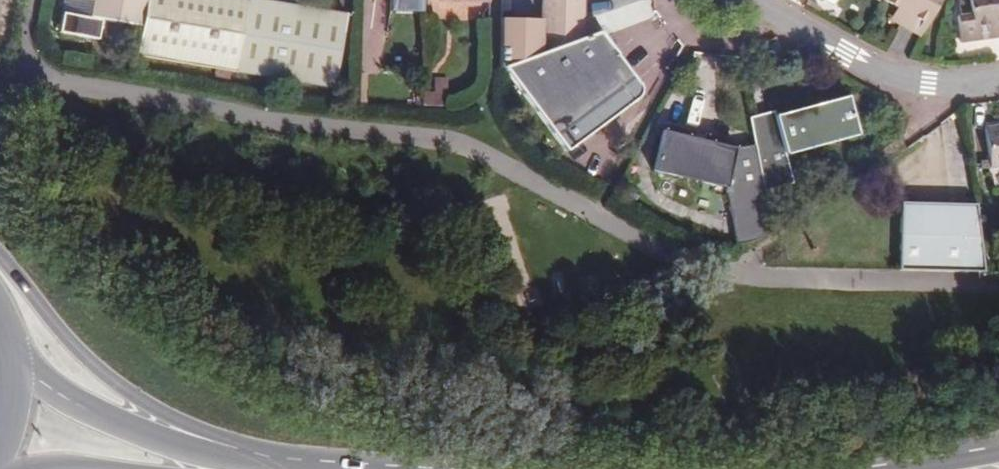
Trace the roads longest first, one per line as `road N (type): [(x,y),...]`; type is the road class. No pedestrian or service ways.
road 1 (primary): [(445,468),(309,455),(180,420),(97,366),(0,256)]
road 2 (track): [(738,266),(889,149),(950,86)]
road 3 (primary): [(251,468),(164,447),(7,372)]
road 4 (residential): [(998,81),(950,86),(903,78),(773,11)]
road 5 (residential): [(773,11),(753,34),(697,37),(675,22),(665,0)]

